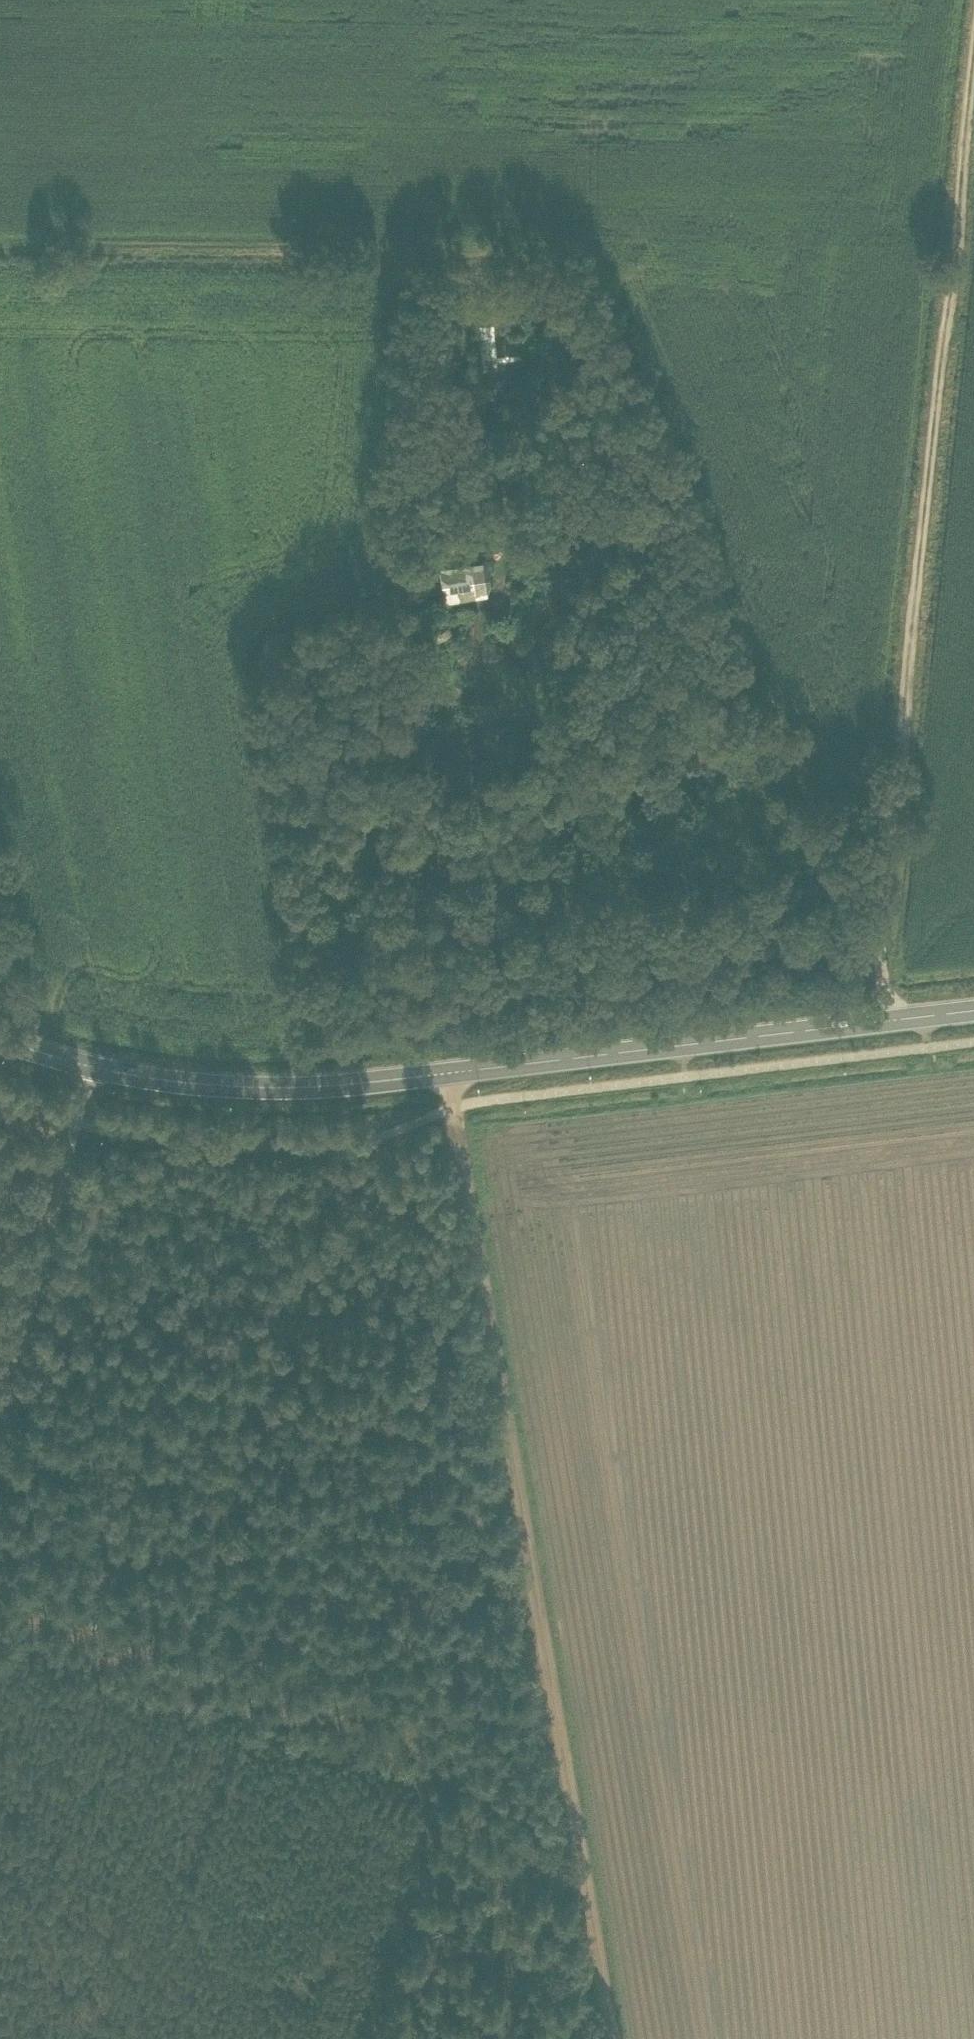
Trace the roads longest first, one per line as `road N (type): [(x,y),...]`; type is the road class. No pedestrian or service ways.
road 1 (track): [(612,2038),(451,1071)]
road 2 (track): [(881,977),(973,47)]
road 3 (secondary): [(86,1067),(199,1084),(328,1085),(973,1010)]
road 4 (unclassified): [(0,1280),(29,1288),(86,1067)]
road 5 (track): [(0,1409),(29,1288)]

